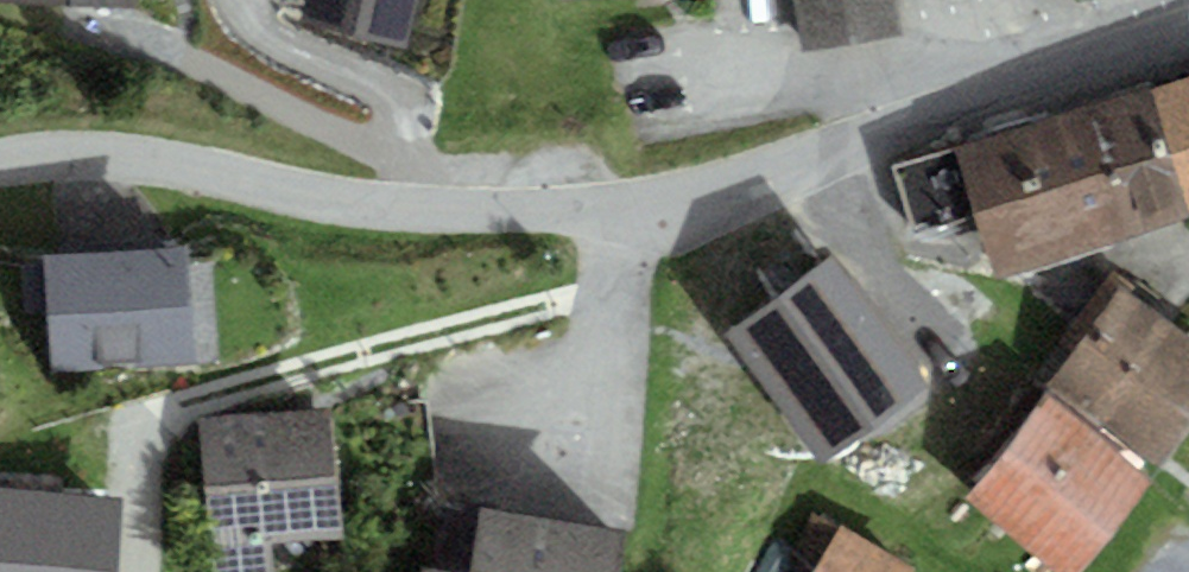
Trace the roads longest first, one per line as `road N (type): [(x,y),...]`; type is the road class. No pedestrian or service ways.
road 1 (residential): [(1188,25),(818,160),(642,210),(443,213),(358,205),(166,163),(73,153),(0,162)]

